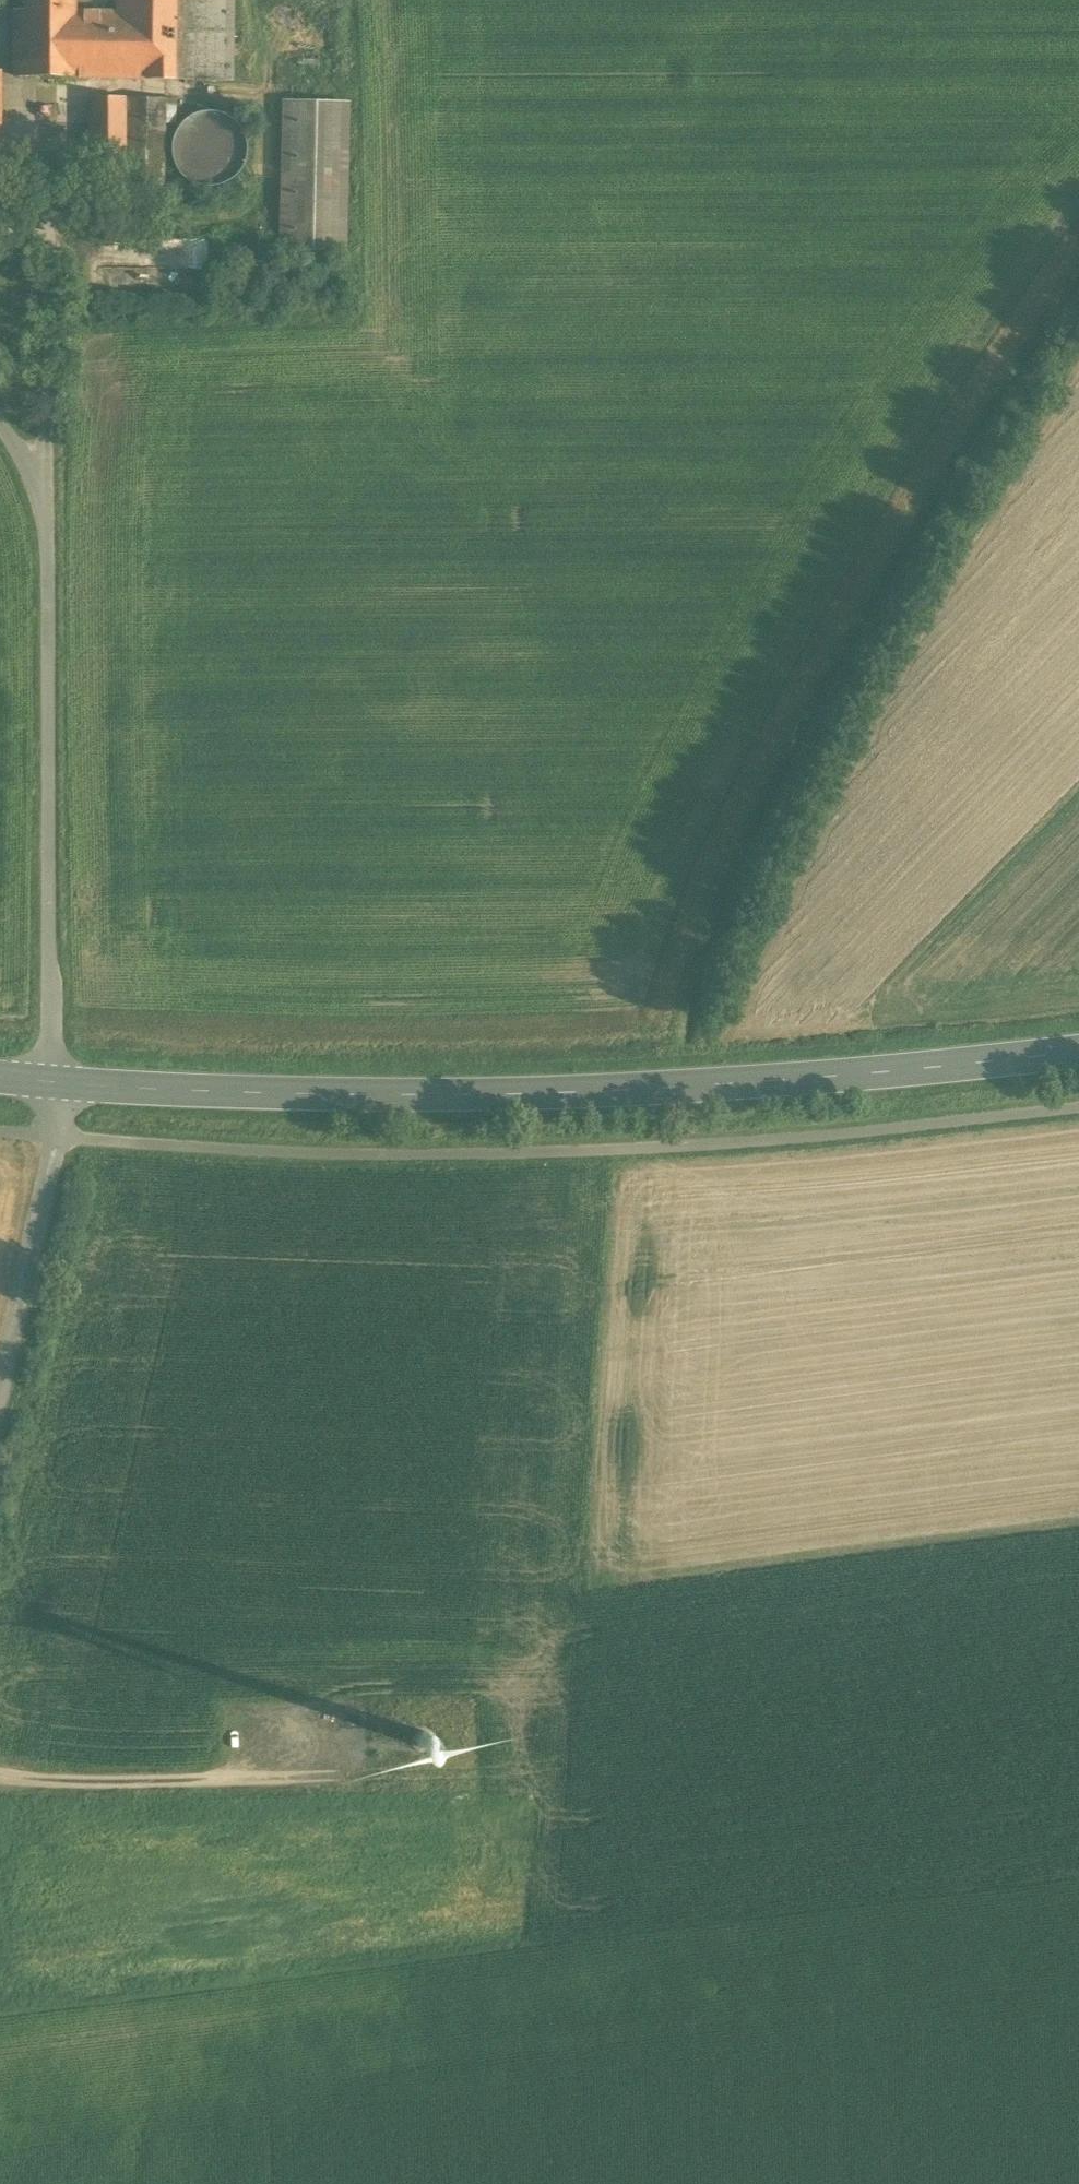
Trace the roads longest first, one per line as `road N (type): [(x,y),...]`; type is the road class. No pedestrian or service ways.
road 1 (primary): [(1078,1049),(677,1086),(502,1093),(55,1081)]
road 2 (unclassified): [(0,437),(45,521),(55,1081)]
road 3 (unclassified): [(0,1389),(57,1139),(55,1081)]

